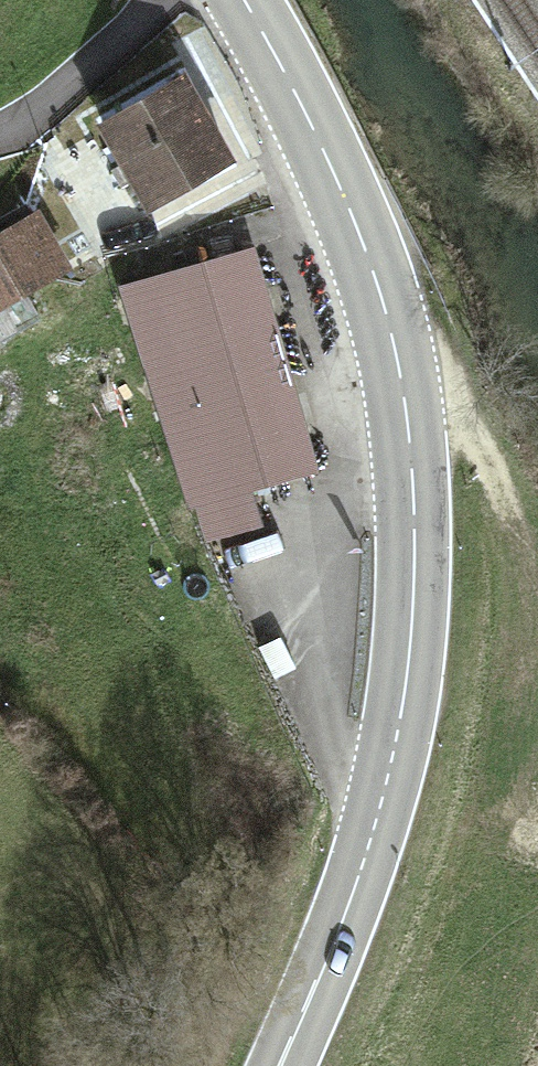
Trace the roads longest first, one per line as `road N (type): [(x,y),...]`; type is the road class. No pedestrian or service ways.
road 1 (primary): [(280,1065),(348,907),(387,783),(407,683),(414,514),(406,407),(381,294),(335,175),(244,0)]
road 2 (track): [(395,346),(467,418),(507,544),(523,687),(514,786),(537,844)]

